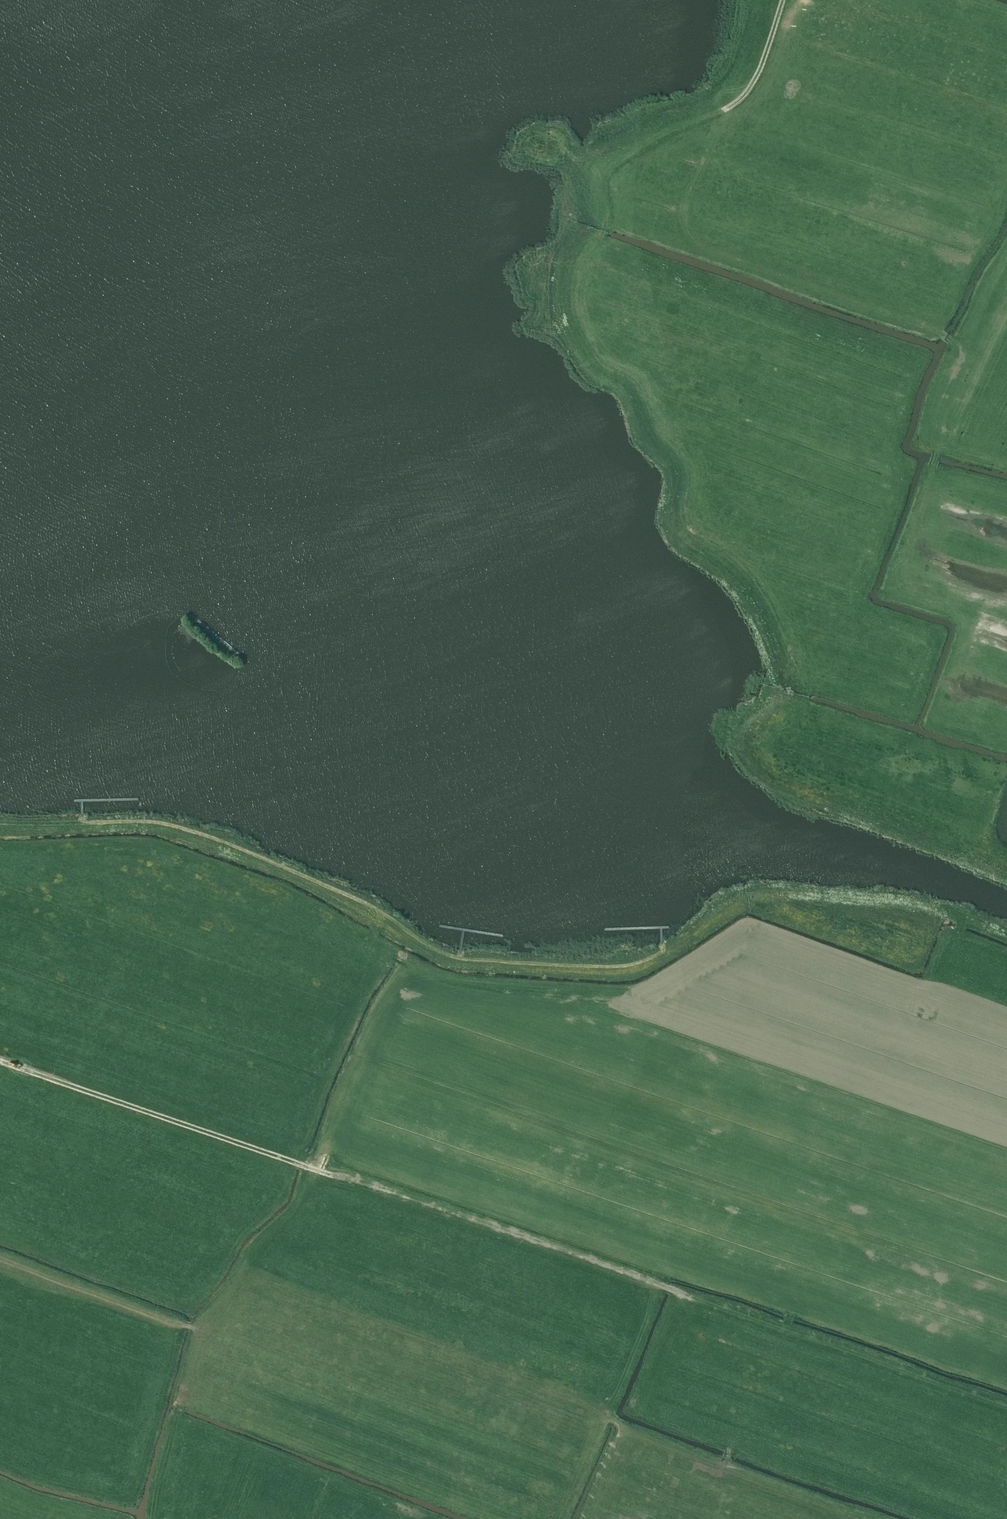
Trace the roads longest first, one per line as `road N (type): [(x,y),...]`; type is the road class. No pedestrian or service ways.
road 1 (track): [(781,0),(759,72),(722,111)]

